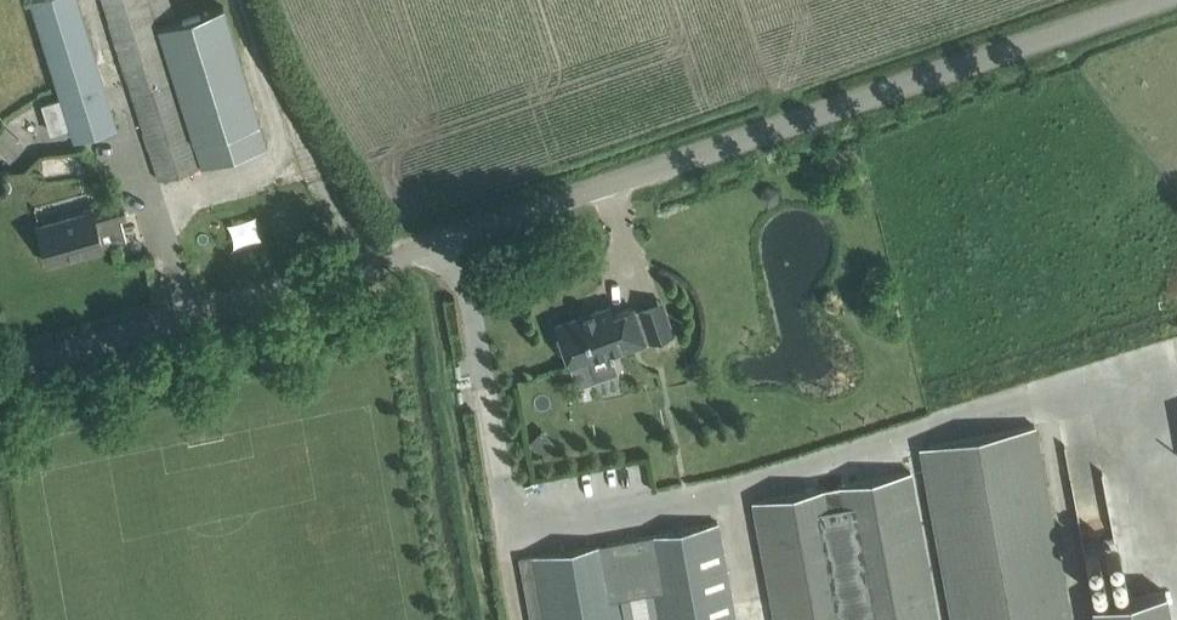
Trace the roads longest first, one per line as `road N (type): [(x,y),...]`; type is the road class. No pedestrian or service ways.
road 1 (unclassified): [(0,372),(448,247),(1176,3)]

